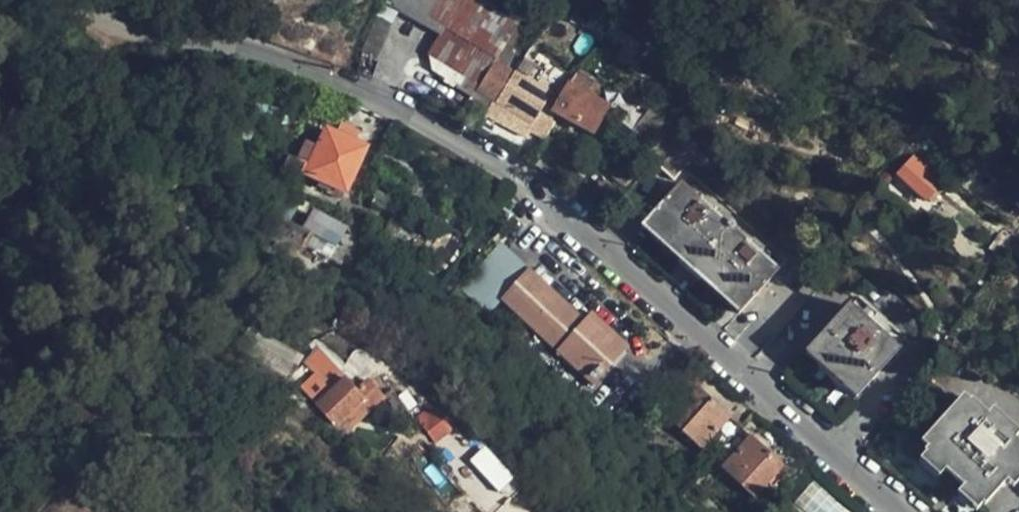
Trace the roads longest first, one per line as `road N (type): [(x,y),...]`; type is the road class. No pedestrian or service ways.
road 1 (residential): [(88,0),(123,22),(313,73),(516,178),(896,511)]

